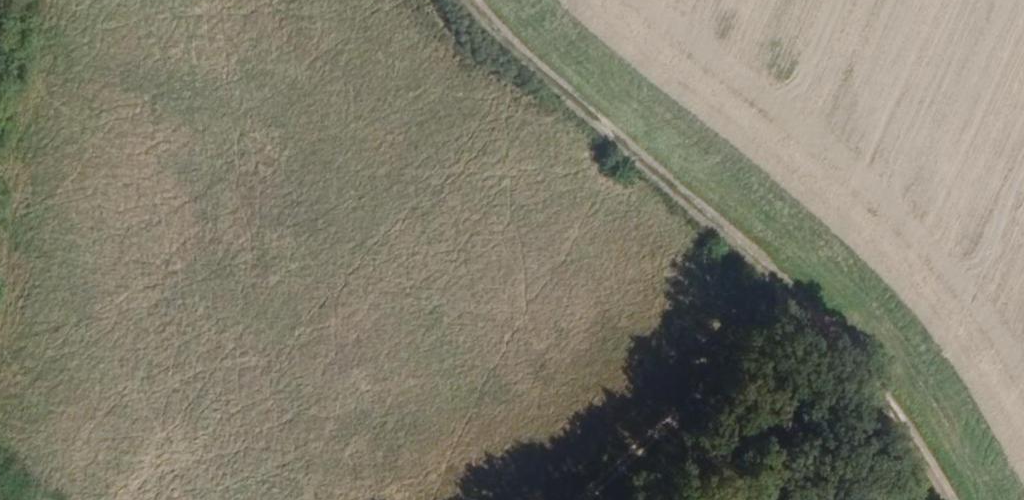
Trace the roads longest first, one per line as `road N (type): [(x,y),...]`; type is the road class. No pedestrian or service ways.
road 1 (track): [(936,499),(814,306),(481,0)]

